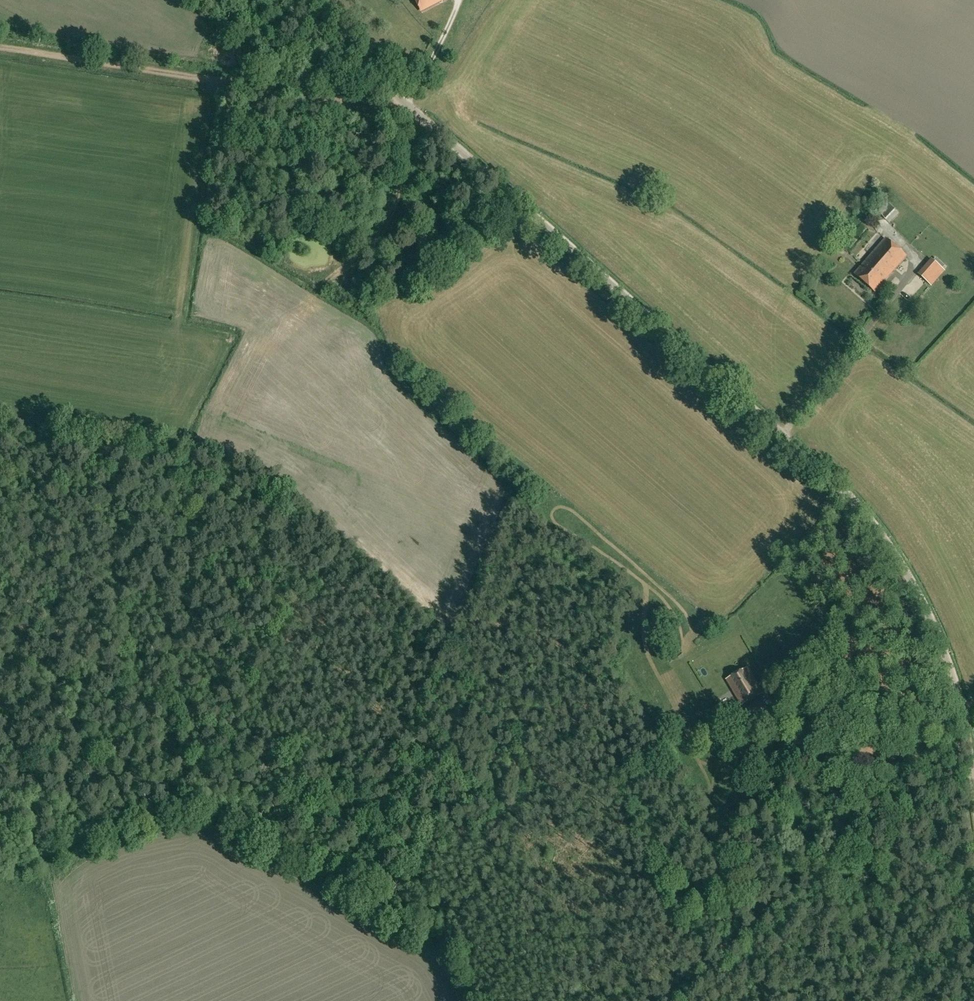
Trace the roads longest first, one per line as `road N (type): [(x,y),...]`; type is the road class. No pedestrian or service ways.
road 1 (unclassified): [(973,797),(942,643),(893,548),(838,479),(288,0)]
road 2 (track): [(0,47),(419,114)]

